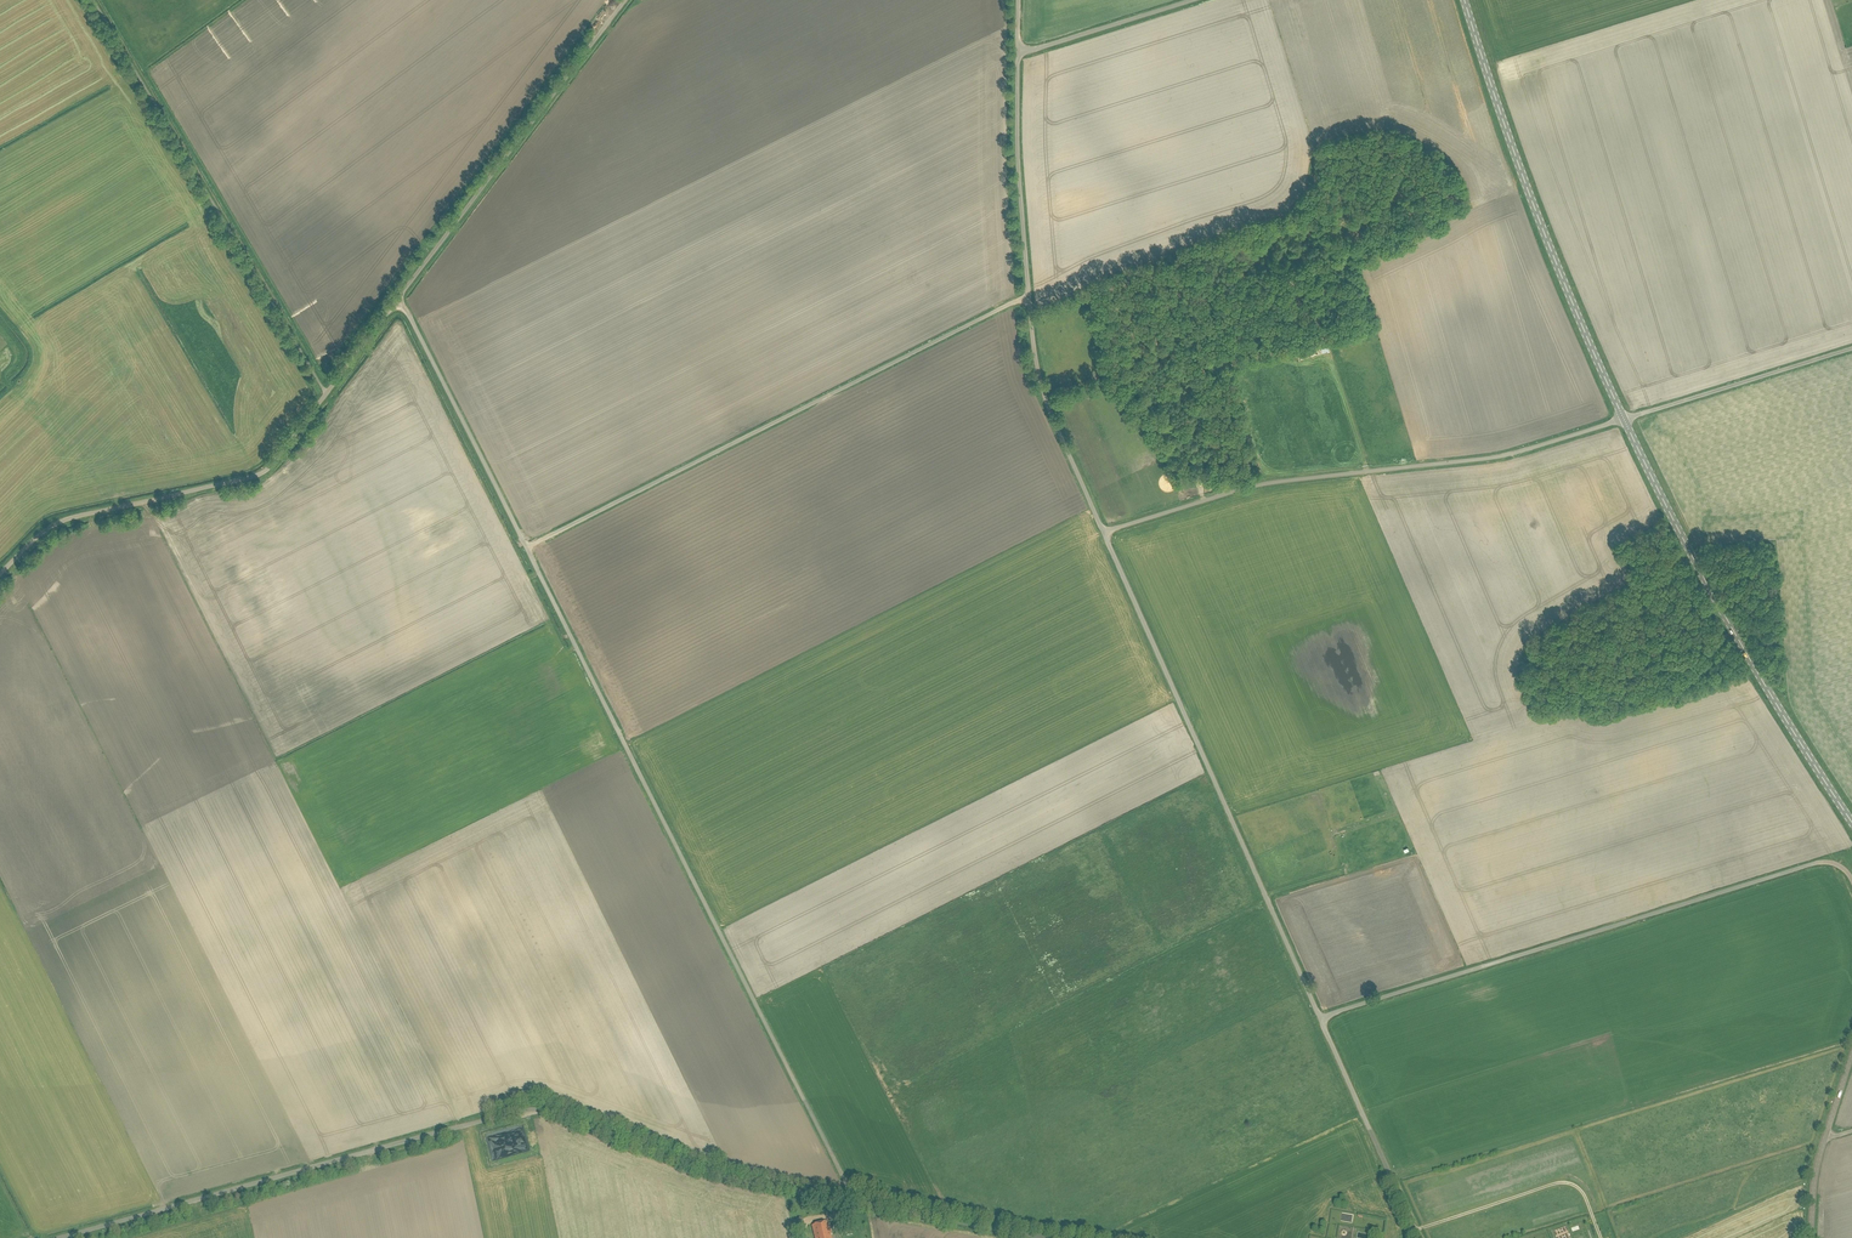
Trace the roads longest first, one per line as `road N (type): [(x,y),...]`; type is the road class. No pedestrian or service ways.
road 1 (unclassified): [(61,1237),(538,1109),(727,1178),(853,1202)]
road 2 (unclassified): [(853,1202),(526,546)]
road 3 (unclassified): [(526,546),(1029,293)]
road 4 (unclassified): [(1319,1016),(1819,862),(1837,865),(1851,881)]
road 5 (unclassified): [(1103,532),(1256,485),(1492,458),(1624,419)]
road 6 (unclassified): [(1319,1016),(1103,532)]
road 7 (unclassified): [(397,300),(262,472),(67,519),(0,573)]
road 8 (primary): [(1851,821),(1709,587),(1624,419)]
road 9 (primary): [(1624,419),(1558,268),(1465,0)]
road 10 (unclassified): [(397,300),(624,0)]
road 11 (unclassified): [(526,546),(397,300)]
road 12 (unclassified): [(1103,532),(1044,392),(1029,293)]
road 13 (unclassified): [(1418,1237),(1319,1016)]
road 14 (unclassified): [(1029,293),(1017,54)]
road 15 (unclassified): [(1624,419),(1851,348)]
road 16 (unclassified): [(1040,1237),(853,1202)]
road 17 (unclassified): [(1017,54),(1192,0)]

